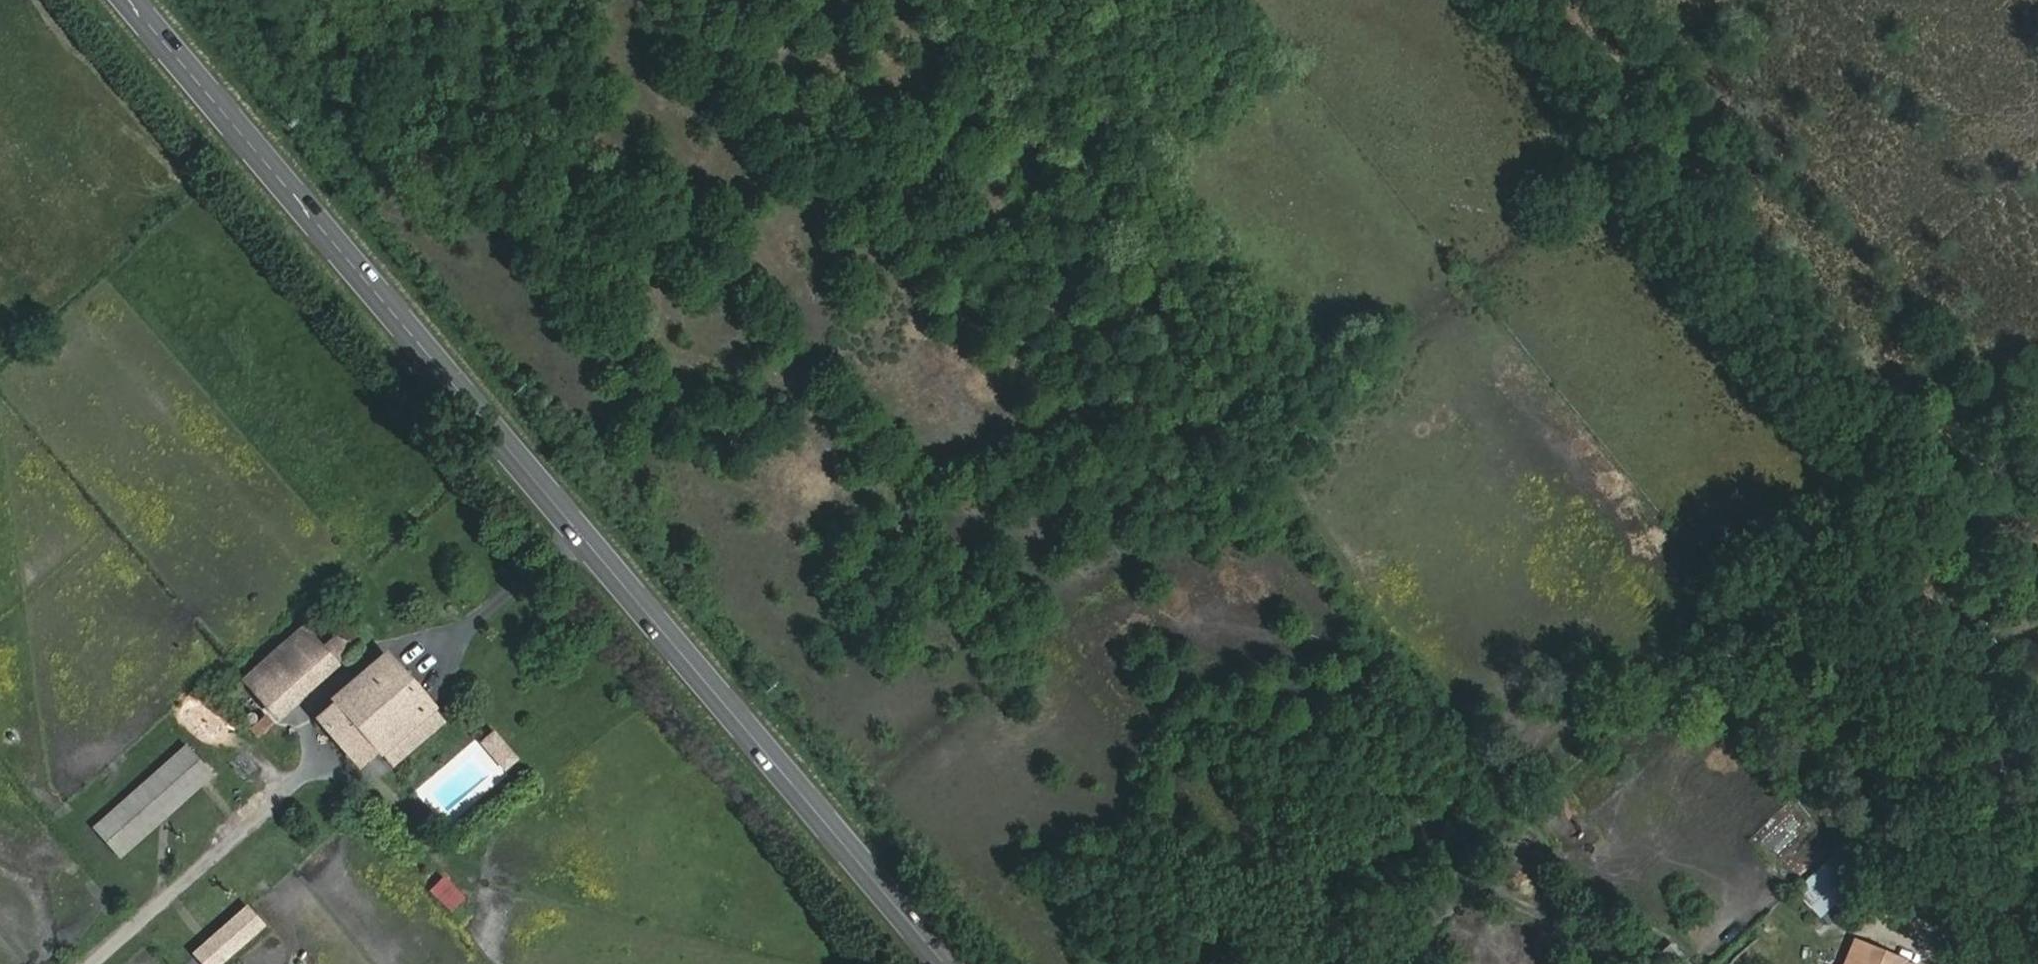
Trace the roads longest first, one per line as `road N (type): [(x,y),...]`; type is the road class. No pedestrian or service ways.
road 1 (primary): [(128,0),(946,963)]

